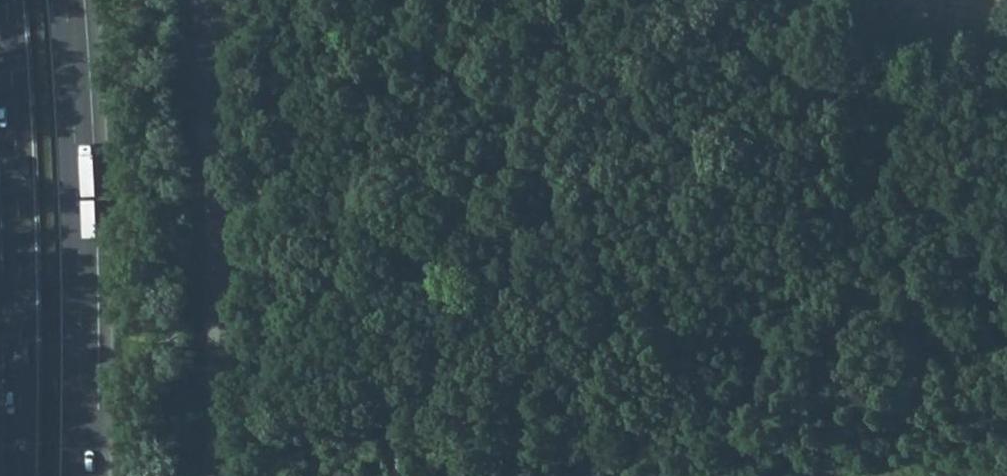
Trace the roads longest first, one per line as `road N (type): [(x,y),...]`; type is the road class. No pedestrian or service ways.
road 1 (residential): [(222,475),(213,128),(200,0)]
road 2 (trunk): [(79,475),(65,0)]
road 3 (trunk): [(6,0),(19,475)]

